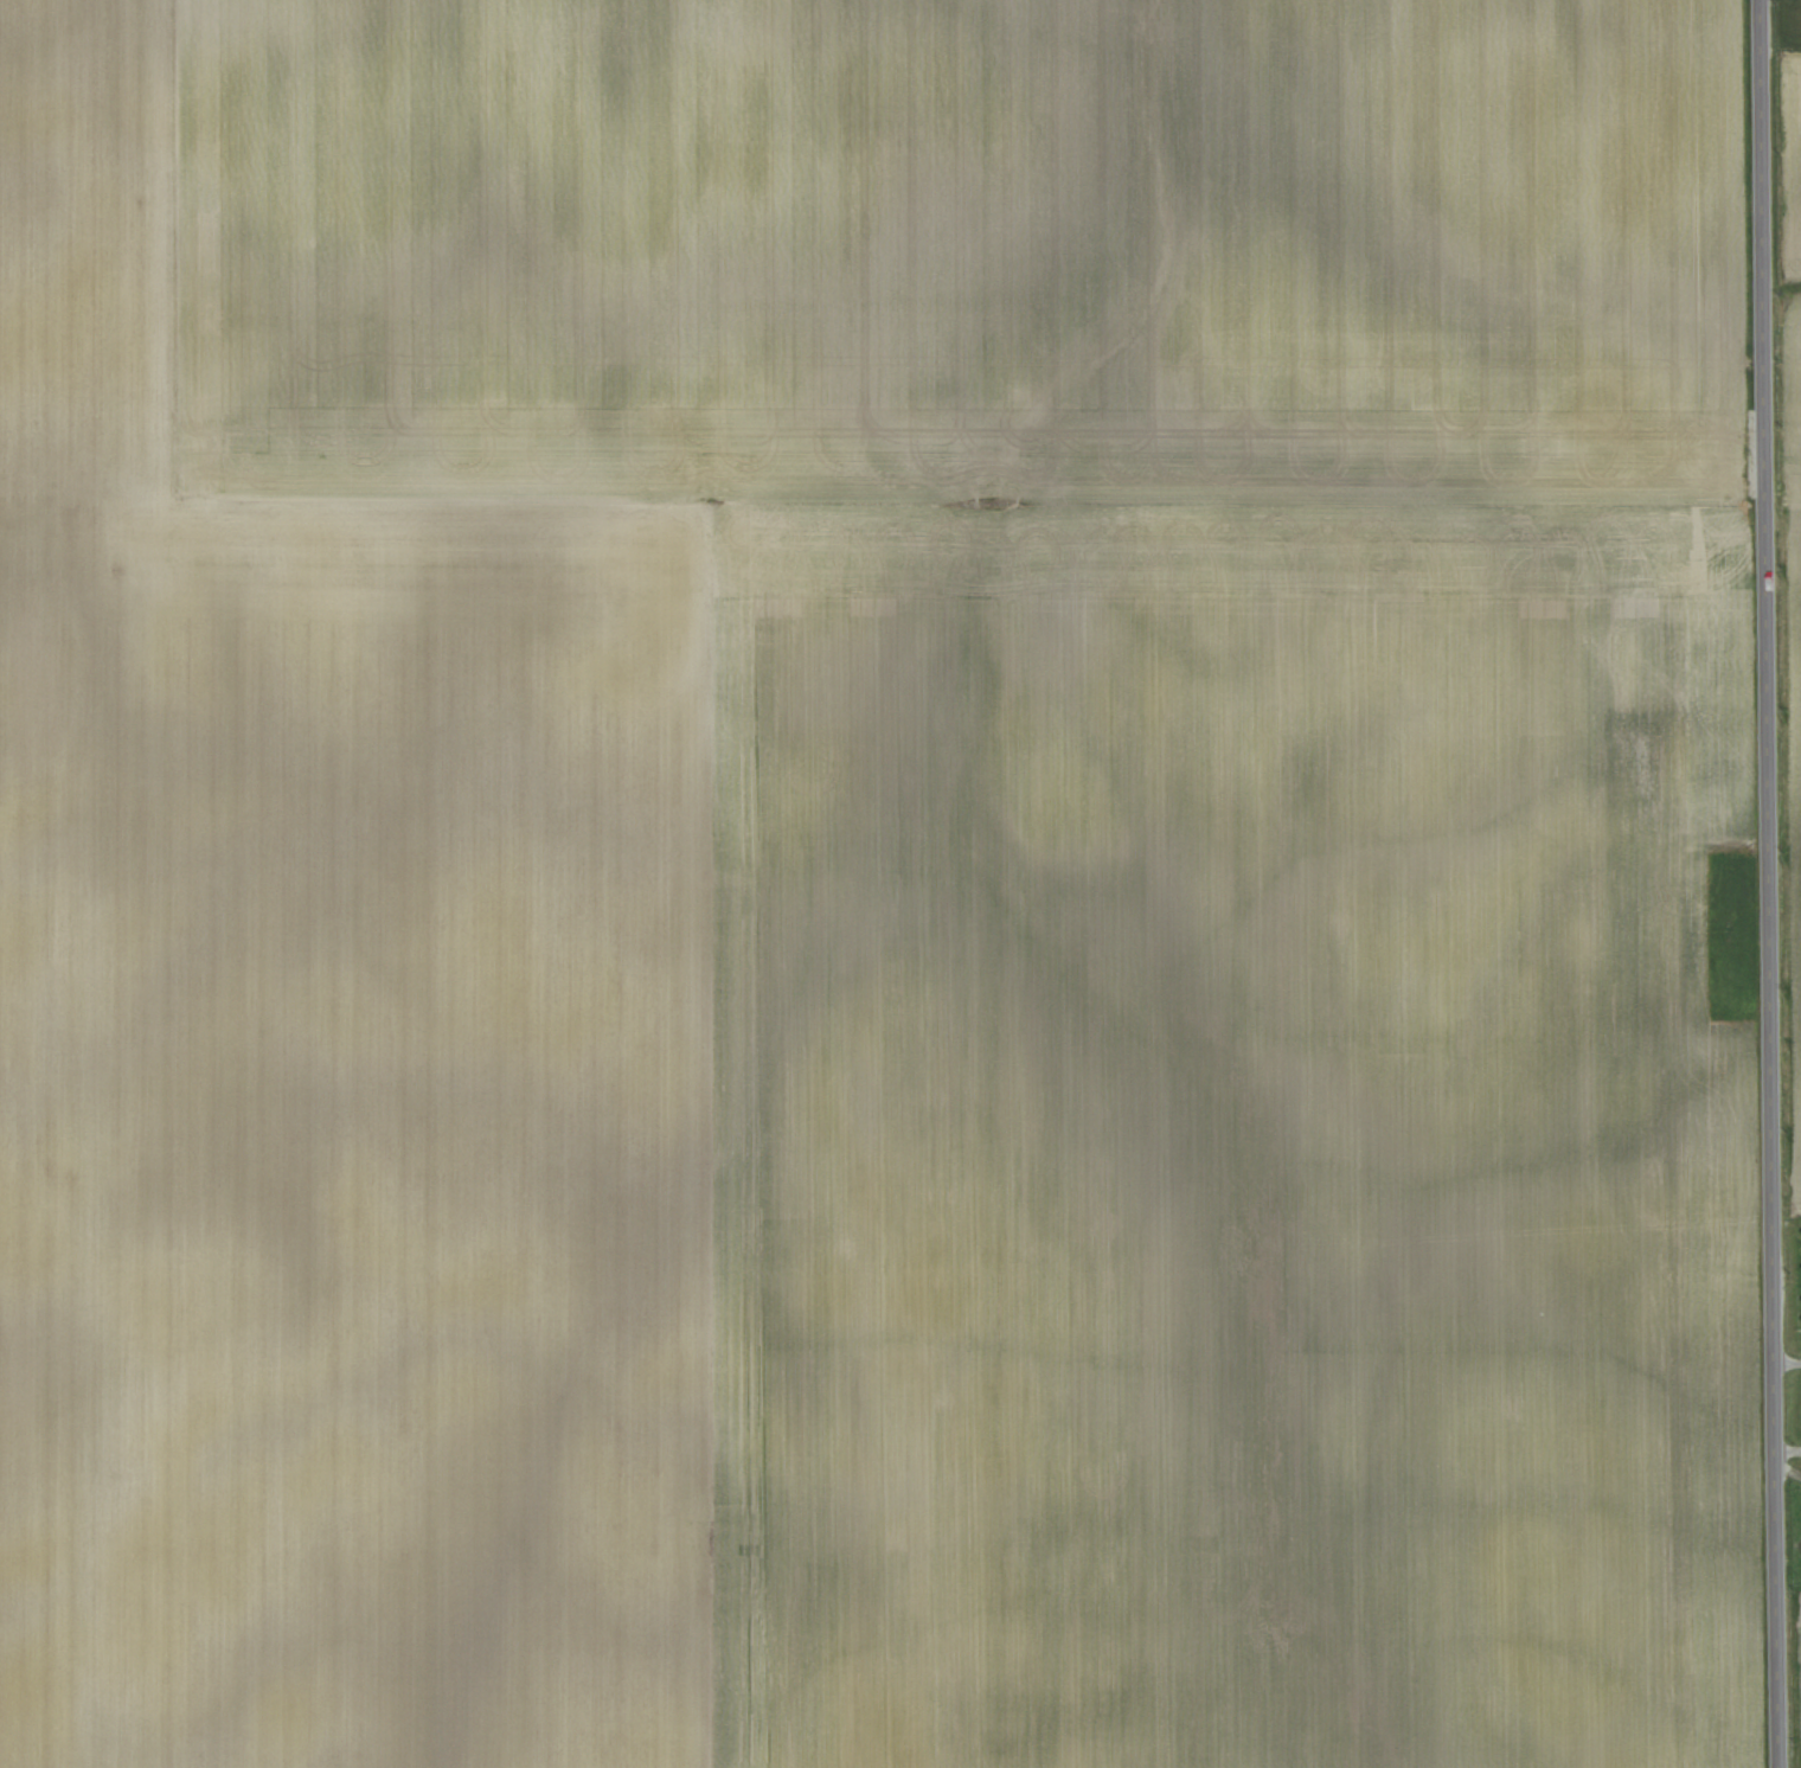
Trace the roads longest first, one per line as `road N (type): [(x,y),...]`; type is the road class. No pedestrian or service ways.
road 1 (residential): [(1781,1767),(1761,0)]

